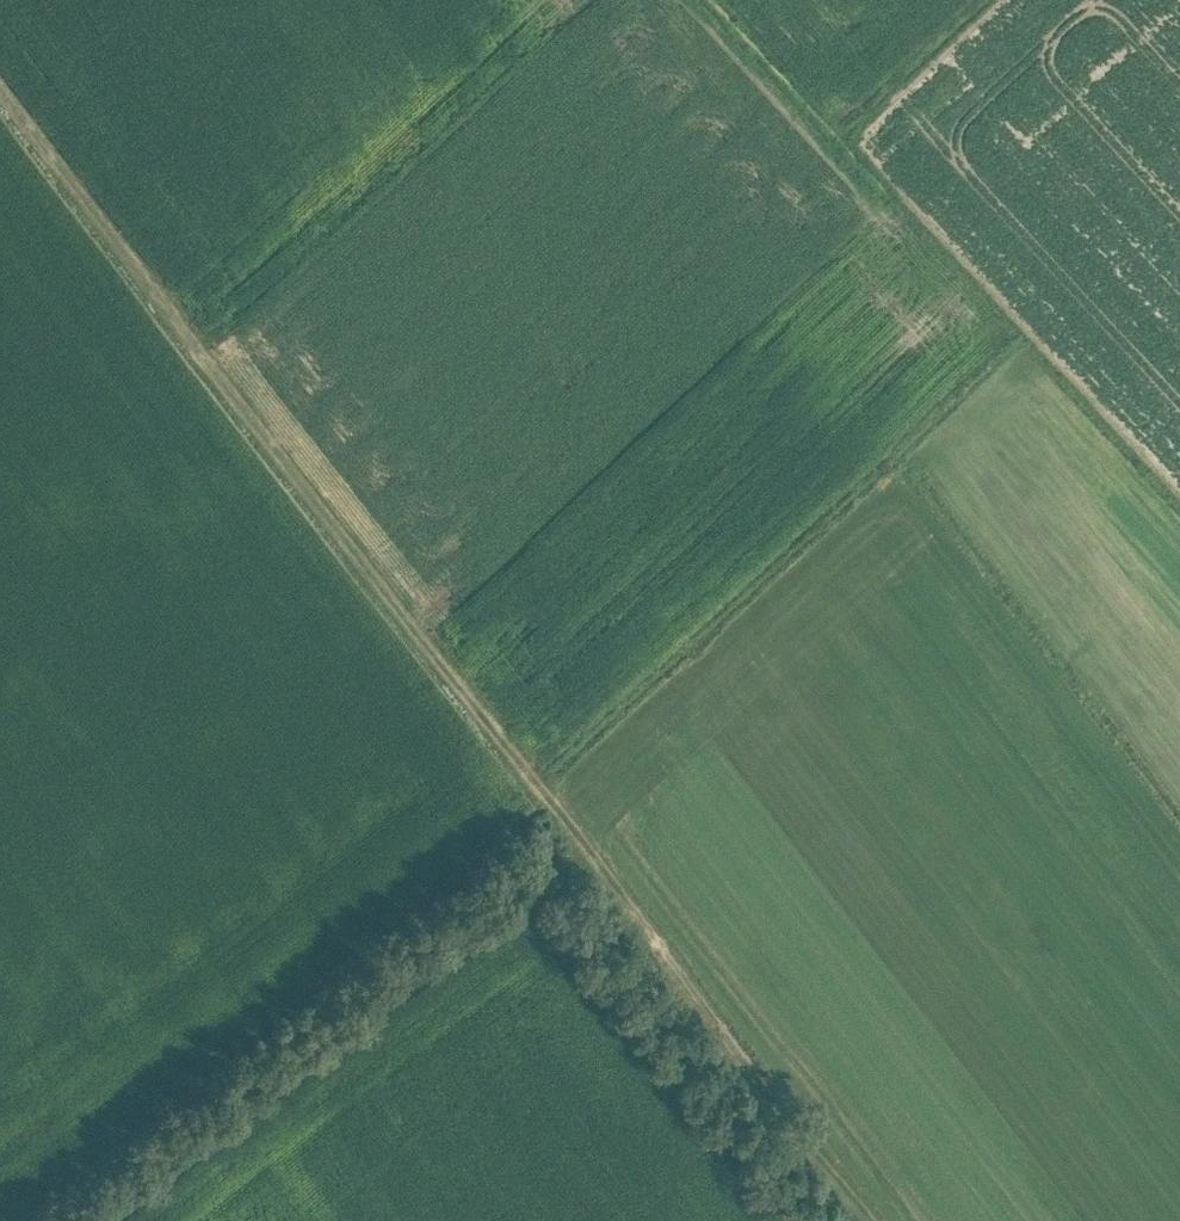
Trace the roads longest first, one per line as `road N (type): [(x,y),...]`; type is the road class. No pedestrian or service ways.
road 1 (track): [(879,1220),(368,565),(0,73)]

